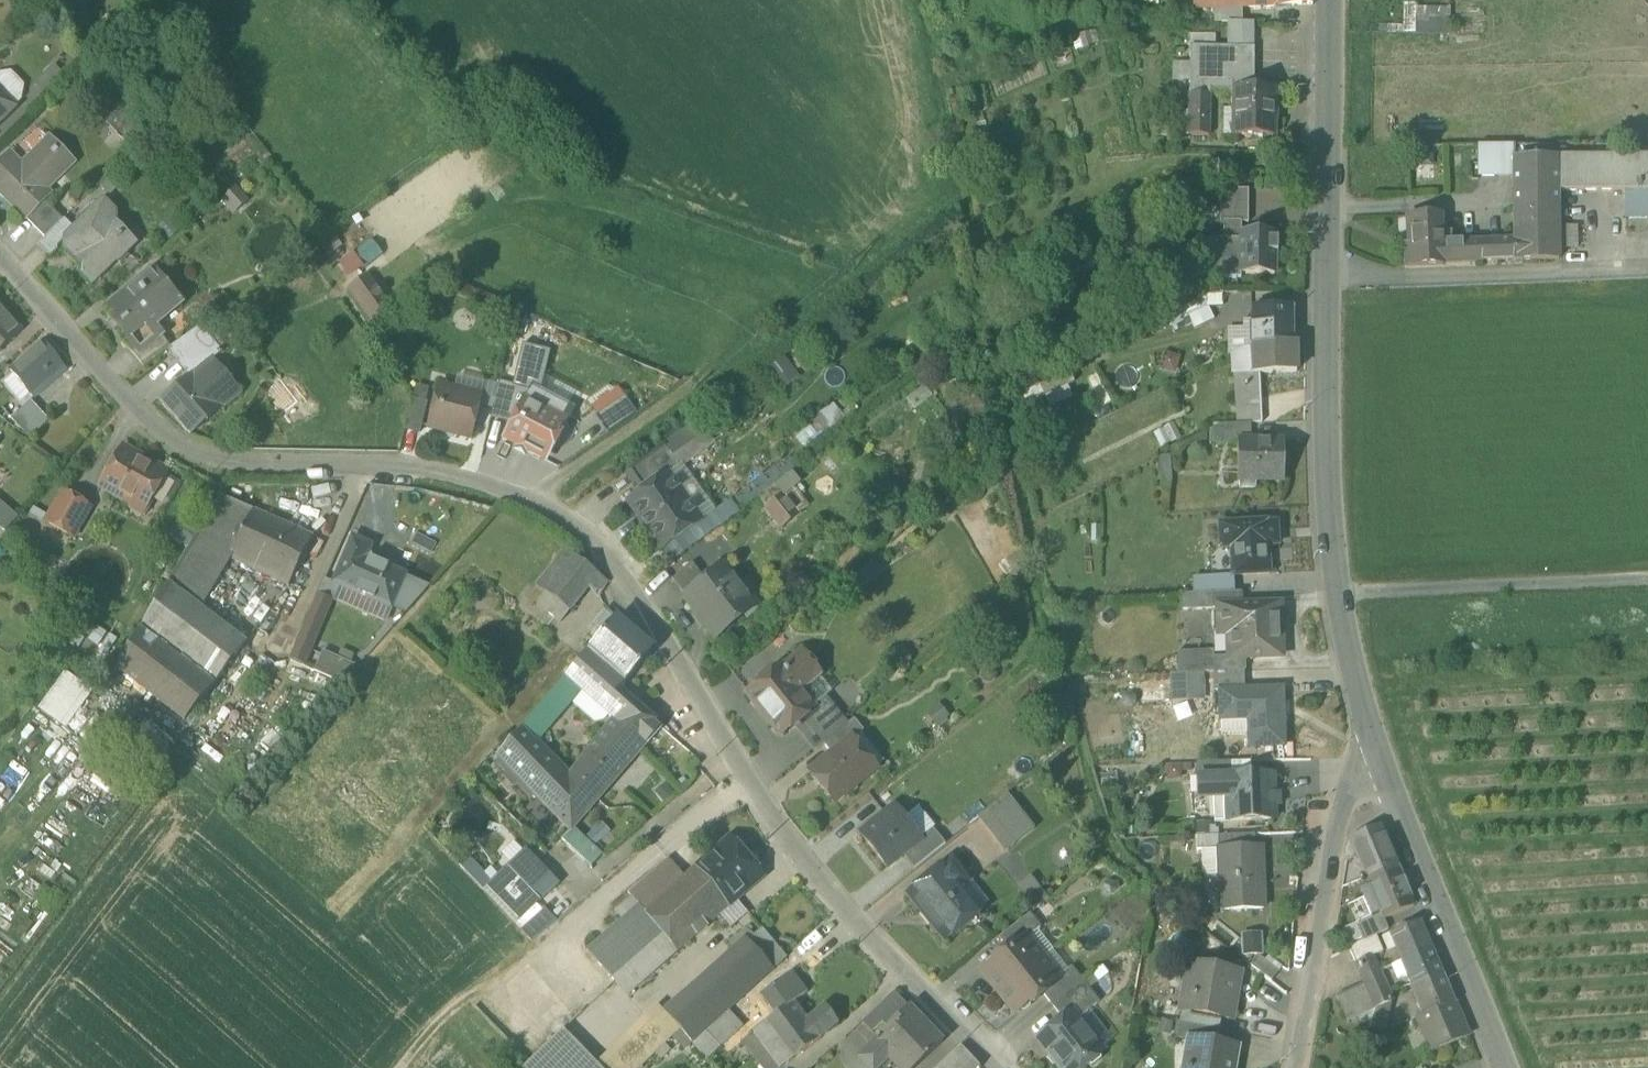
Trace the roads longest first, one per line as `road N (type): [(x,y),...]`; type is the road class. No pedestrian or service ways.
road 1 (residential): [(0,259),(121,401),(178,445),(240,466),(397,465),(517,495),(582,529),(624,576),(798,854),(995,1067)]
road 2 (secondary): [(1374,732),(1336,591),(1330,0)]
road 3 (secondary): [(1508,1067),(1374,732)]
road 4 (residential): [(1293,1067),(1336,799),(1374,732)]

